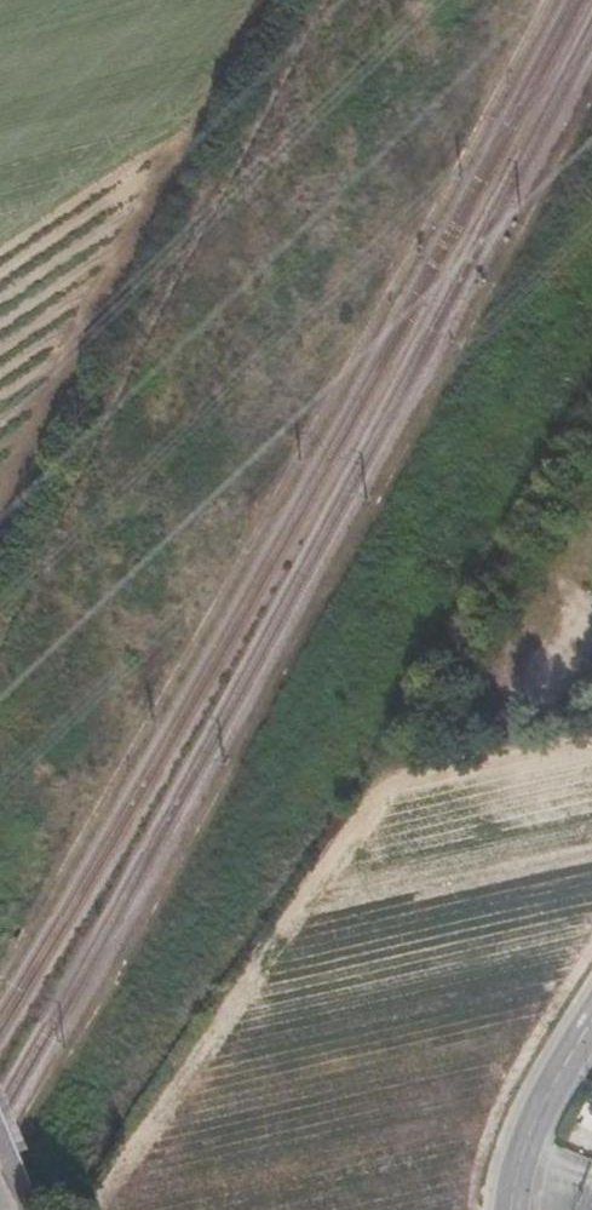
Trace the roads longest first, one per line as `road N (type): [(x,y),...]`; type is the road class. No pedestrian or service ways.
road 1 (unclassified): [(591,1016),(519,1164),(515,1209)]

